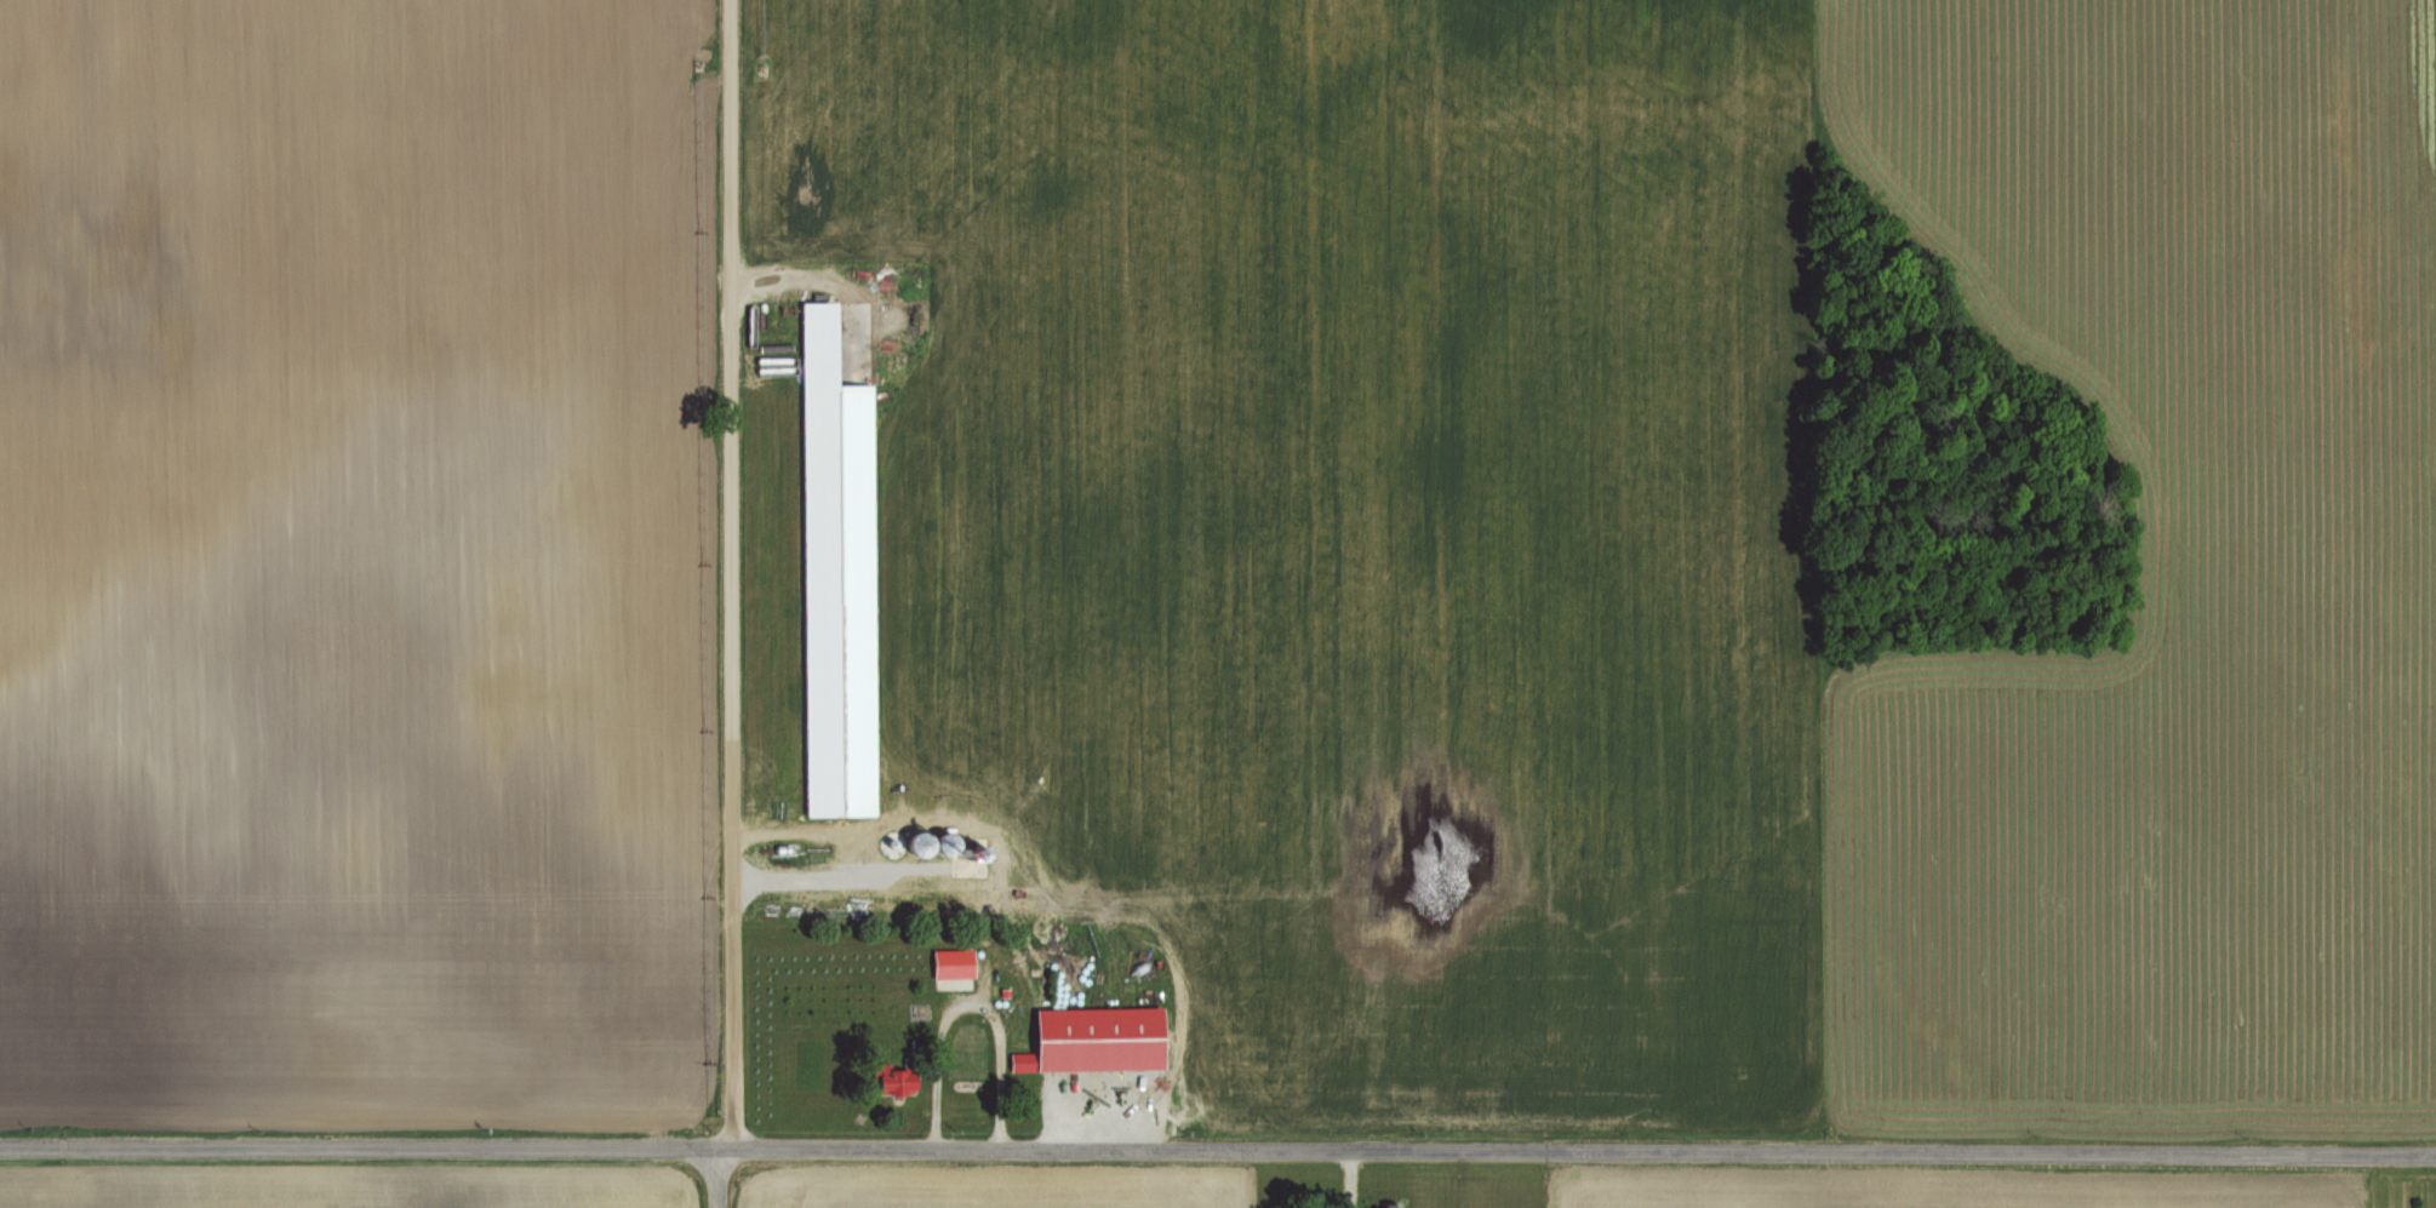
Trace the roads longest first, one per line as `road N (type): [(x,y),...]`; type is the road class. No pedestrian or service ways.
road 1 (tertiary): [(2435,1152),(0,1148)]
road 2 (residential): [(732,1150),(725,0)]

